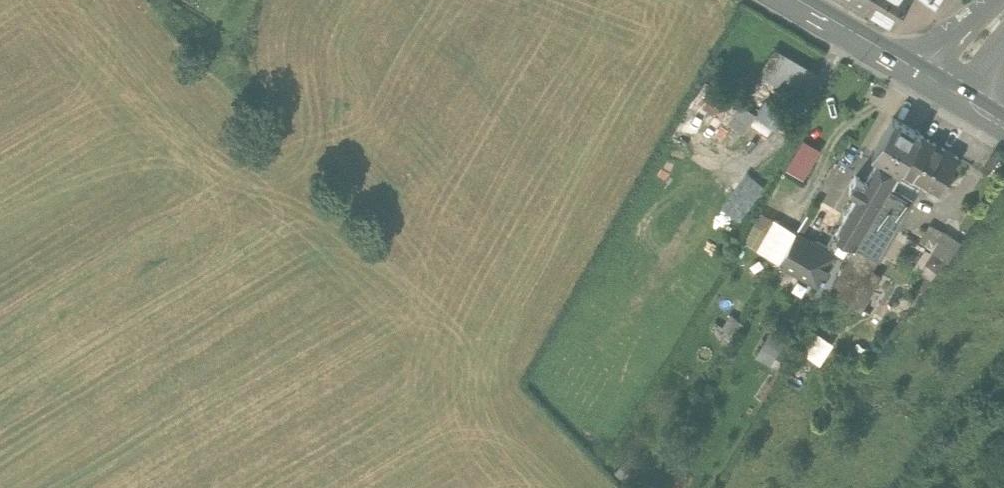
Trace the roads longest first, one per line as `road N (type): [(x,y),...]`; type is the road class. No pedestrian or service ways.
road 1 (secondary): [(794,0),(912,67)]

